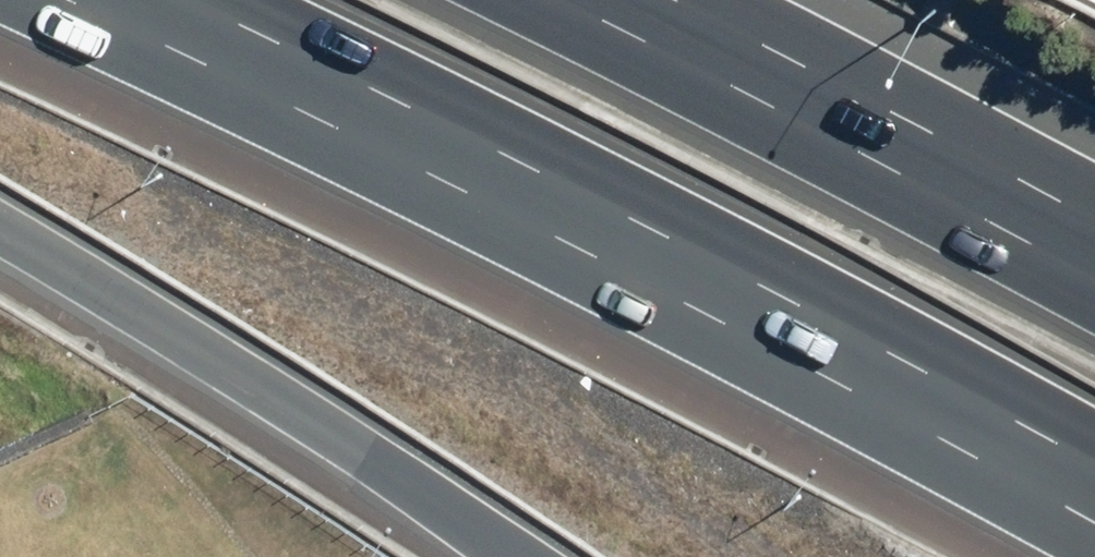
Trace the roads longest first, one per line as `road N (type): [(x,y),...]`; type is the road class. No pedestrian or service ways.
road 1 (motorway): [(1094,468),(459,120),(205,0)]
road 2 (motorway): [(517,556),(334,435),(0,236)]
road 3 (motorway): [(571,0),(1094,284)]

